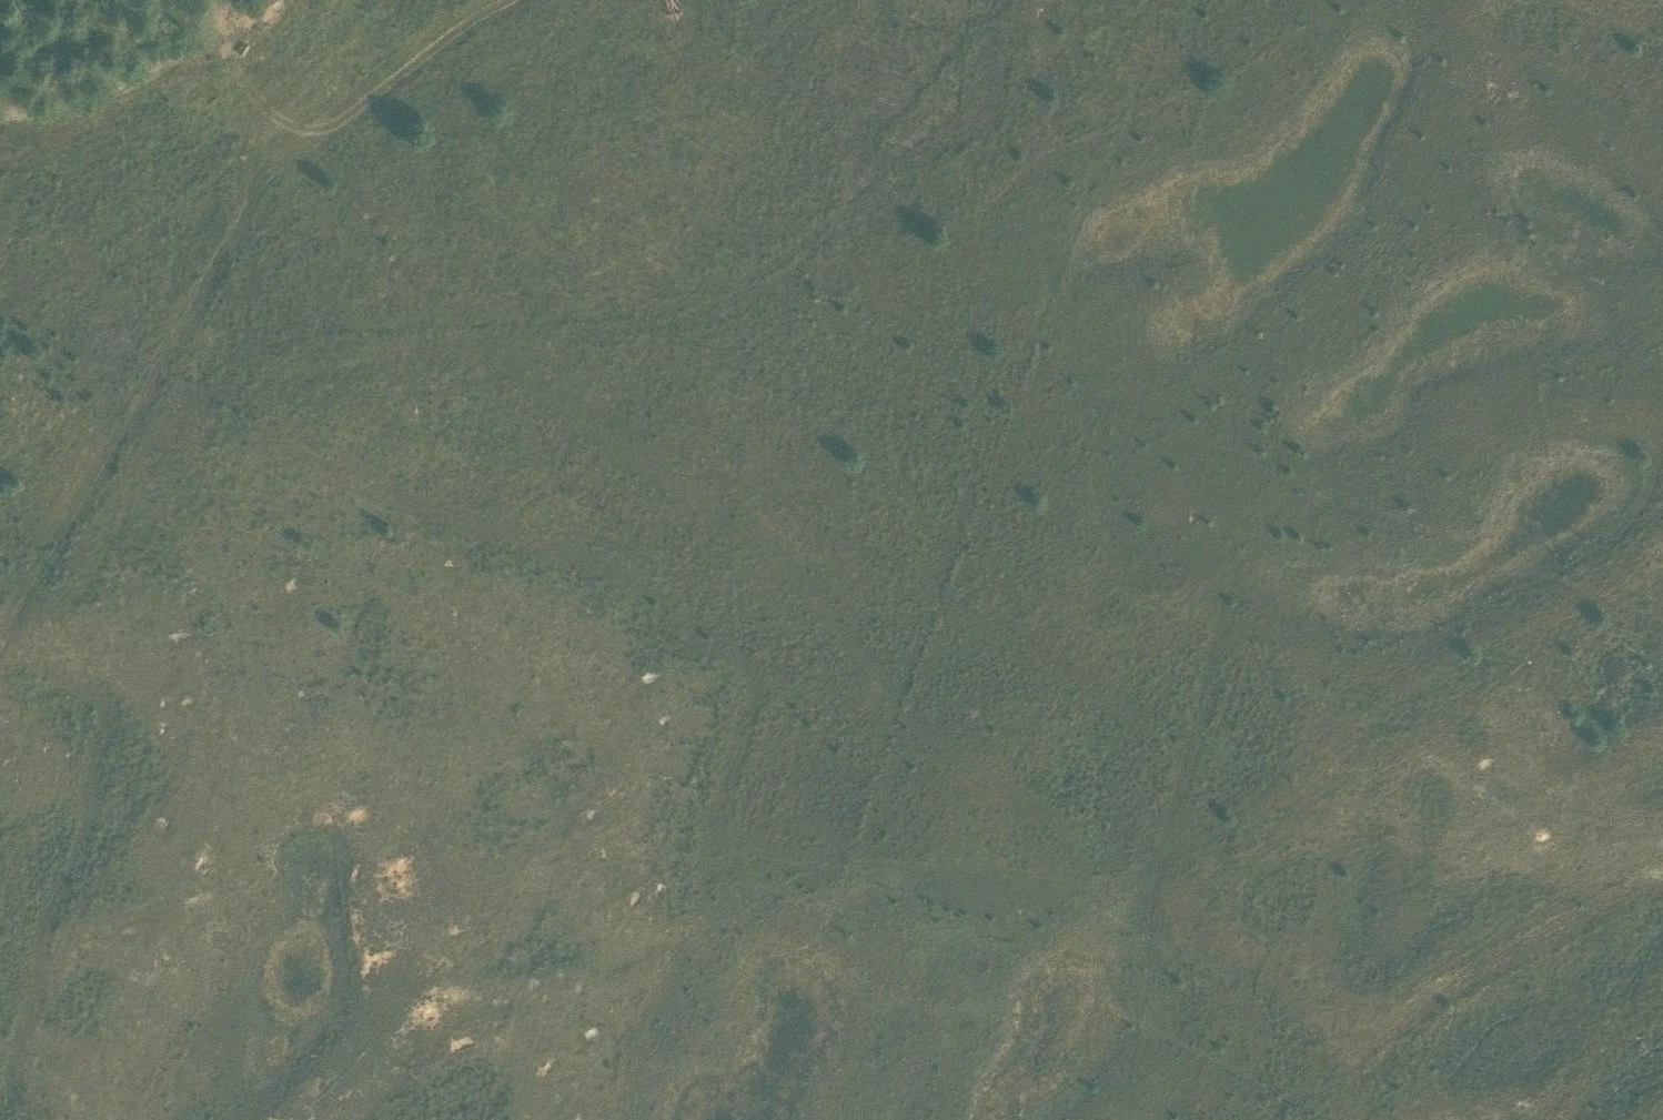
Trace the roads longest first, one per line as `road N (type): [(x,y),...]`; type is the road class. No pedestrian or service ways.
road 1 (track): [(0,106),(135,84),(215,23),(212,0)]

